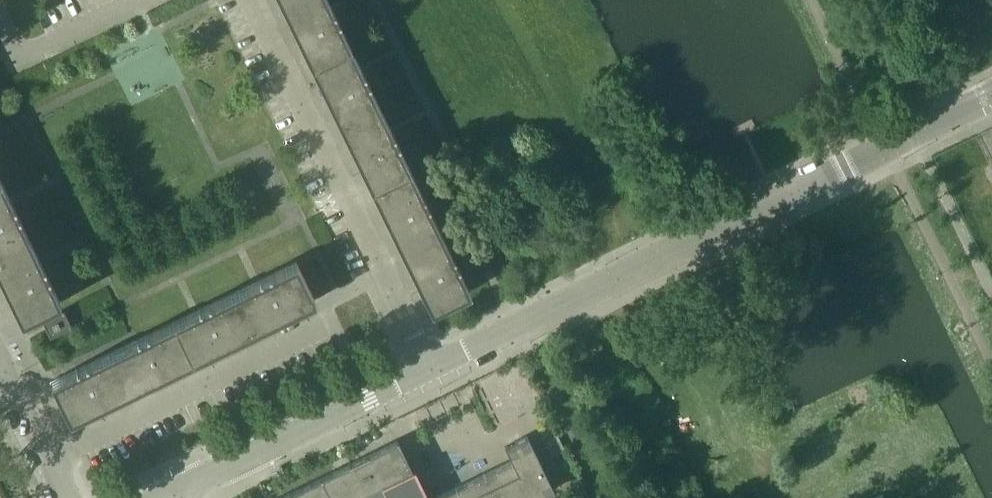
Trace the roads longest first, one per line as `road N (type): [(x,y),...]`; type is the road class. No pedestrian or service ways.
road 1 (residential): [(429,366),(991,95)]
road 2 (residential): [(429,366),(251,0)]
road 3 (residential): [(46,459),(322,326)]
road 4 (residential): [(181,490),(429,366)]

